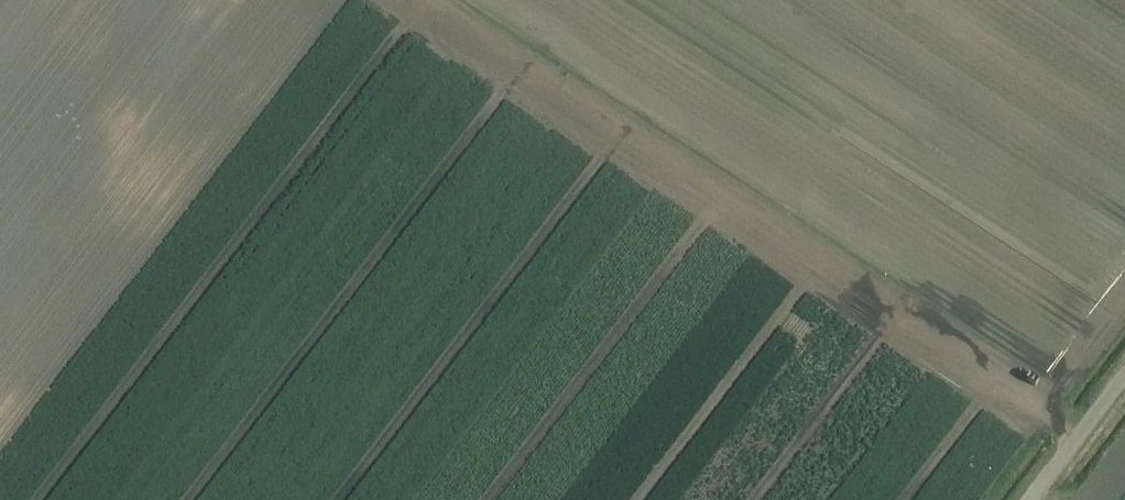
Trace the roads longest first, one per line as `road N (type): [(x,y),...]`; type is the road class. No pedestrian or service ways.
road 1 (unclassified): [(1029,499),(1124,375)]

